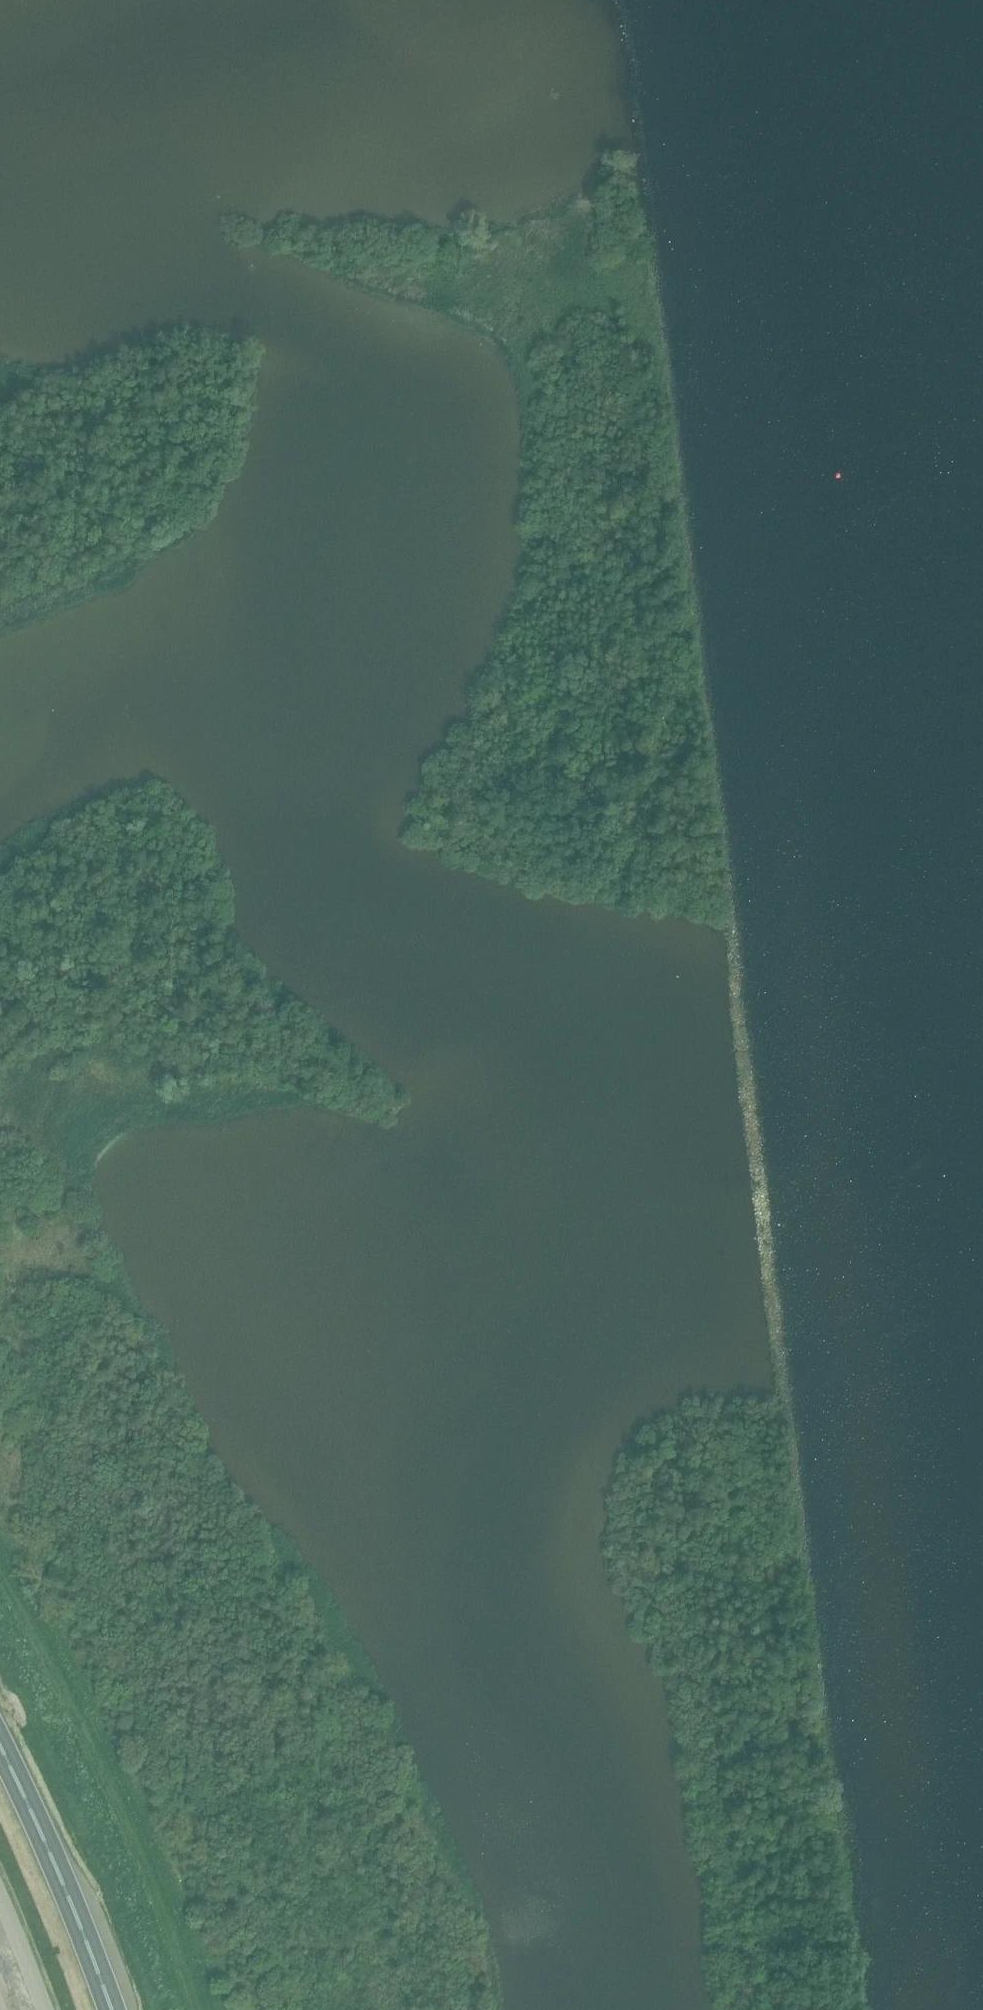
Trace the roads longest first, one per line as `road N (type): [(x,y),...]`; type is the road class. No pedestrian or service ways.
road 1 (trunk): [(112,2009),(0,1744)]
road 2 (unclassified): [(43,2009),(0,1896)]

